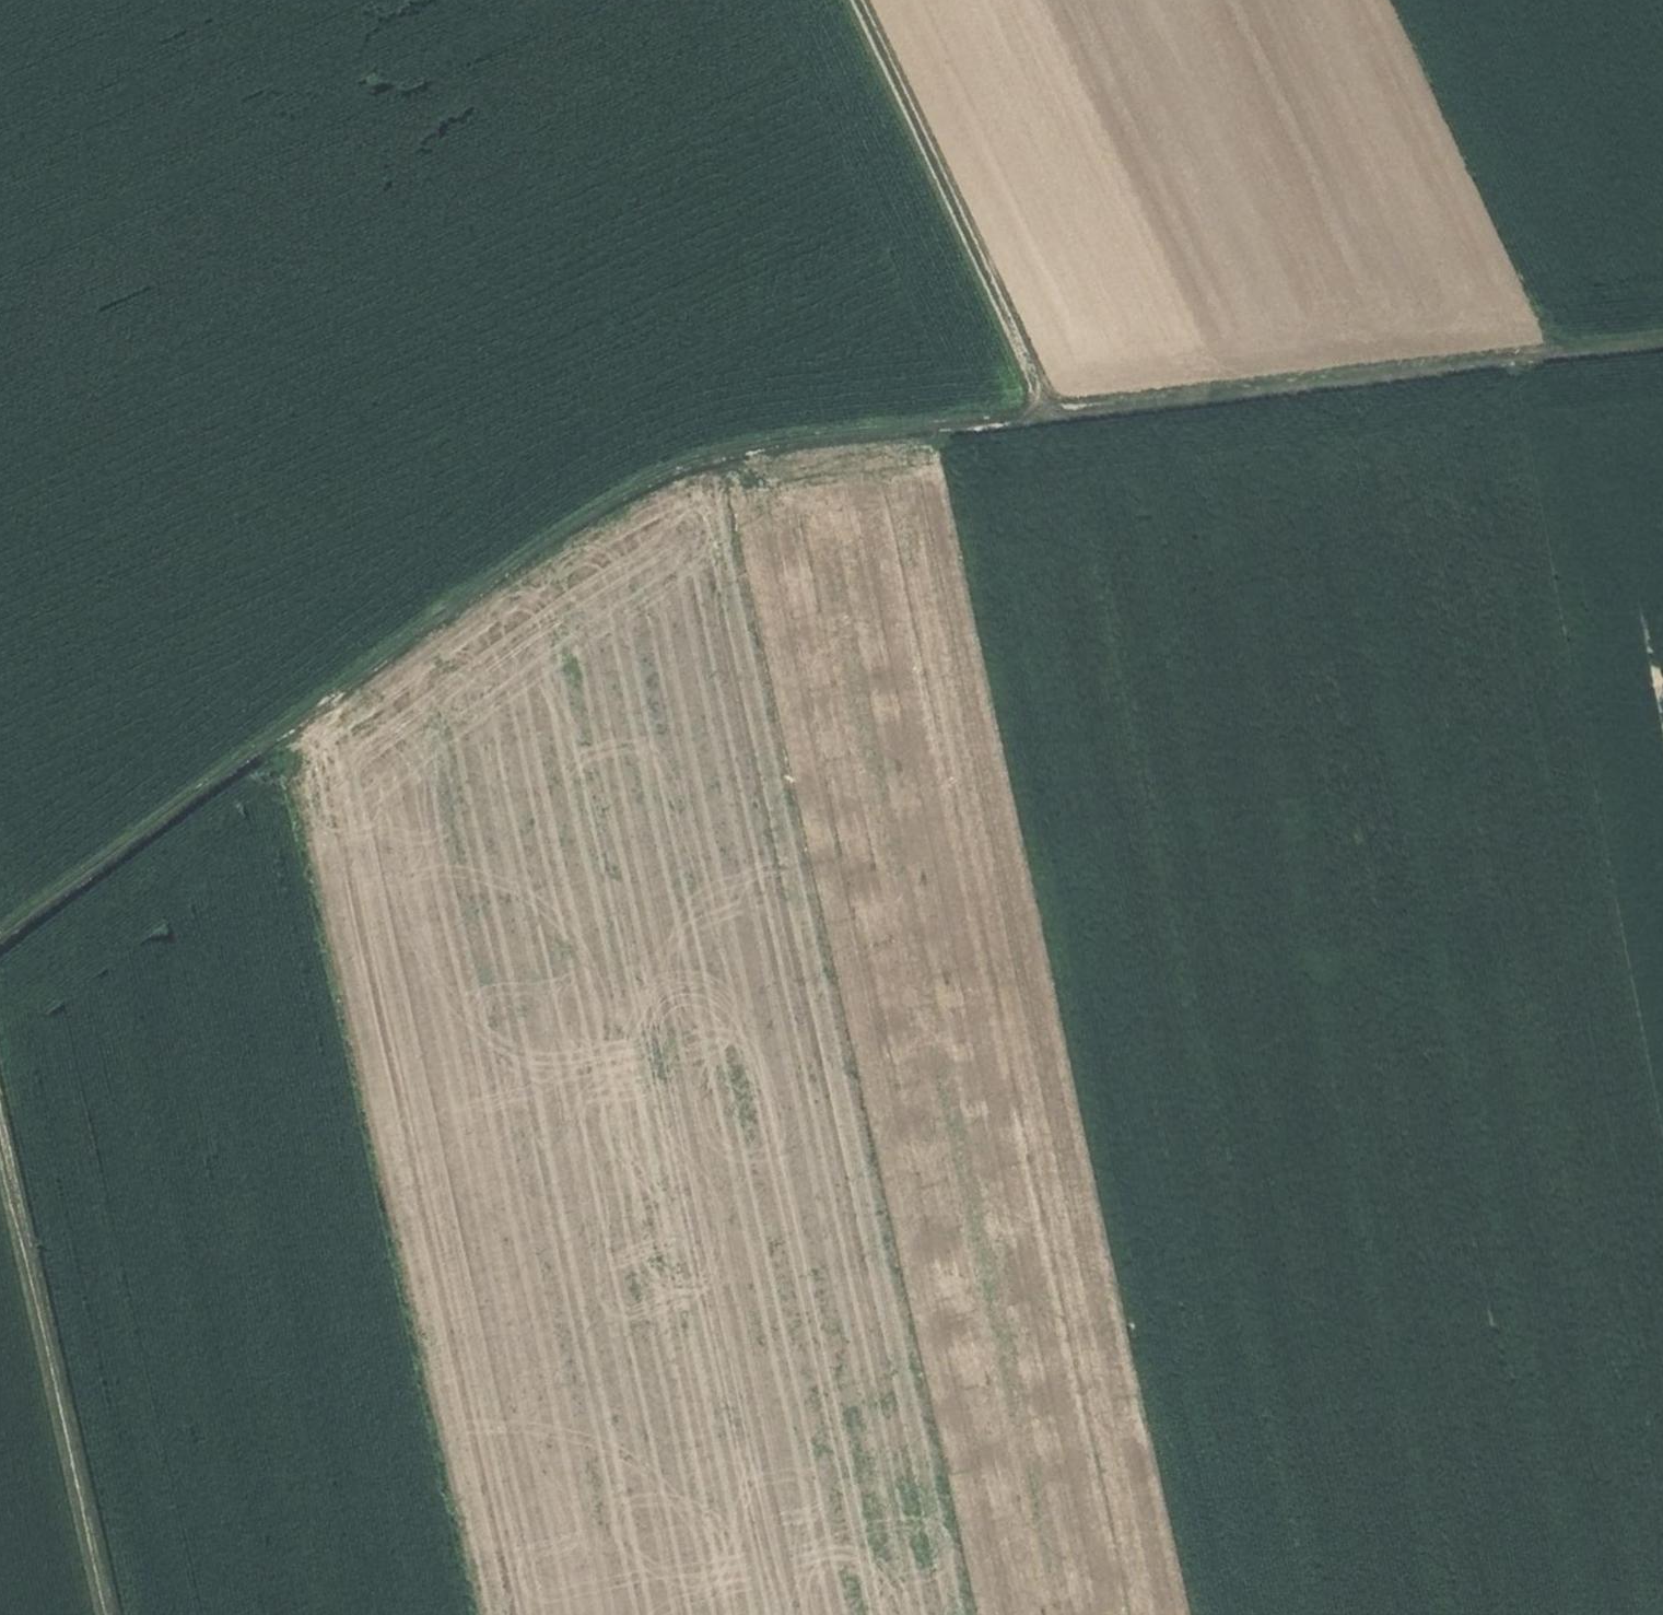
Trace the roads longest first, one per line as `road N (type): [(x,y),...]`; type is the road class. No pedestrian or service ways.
road 1 (track): [(1045,413),(737,450),(610,498),(429,621),(0,941)]
road 2 (track): [(855,0),(1045,413),(1662,343)]
road 3 (track): [(111,1614),(0,1129)]

